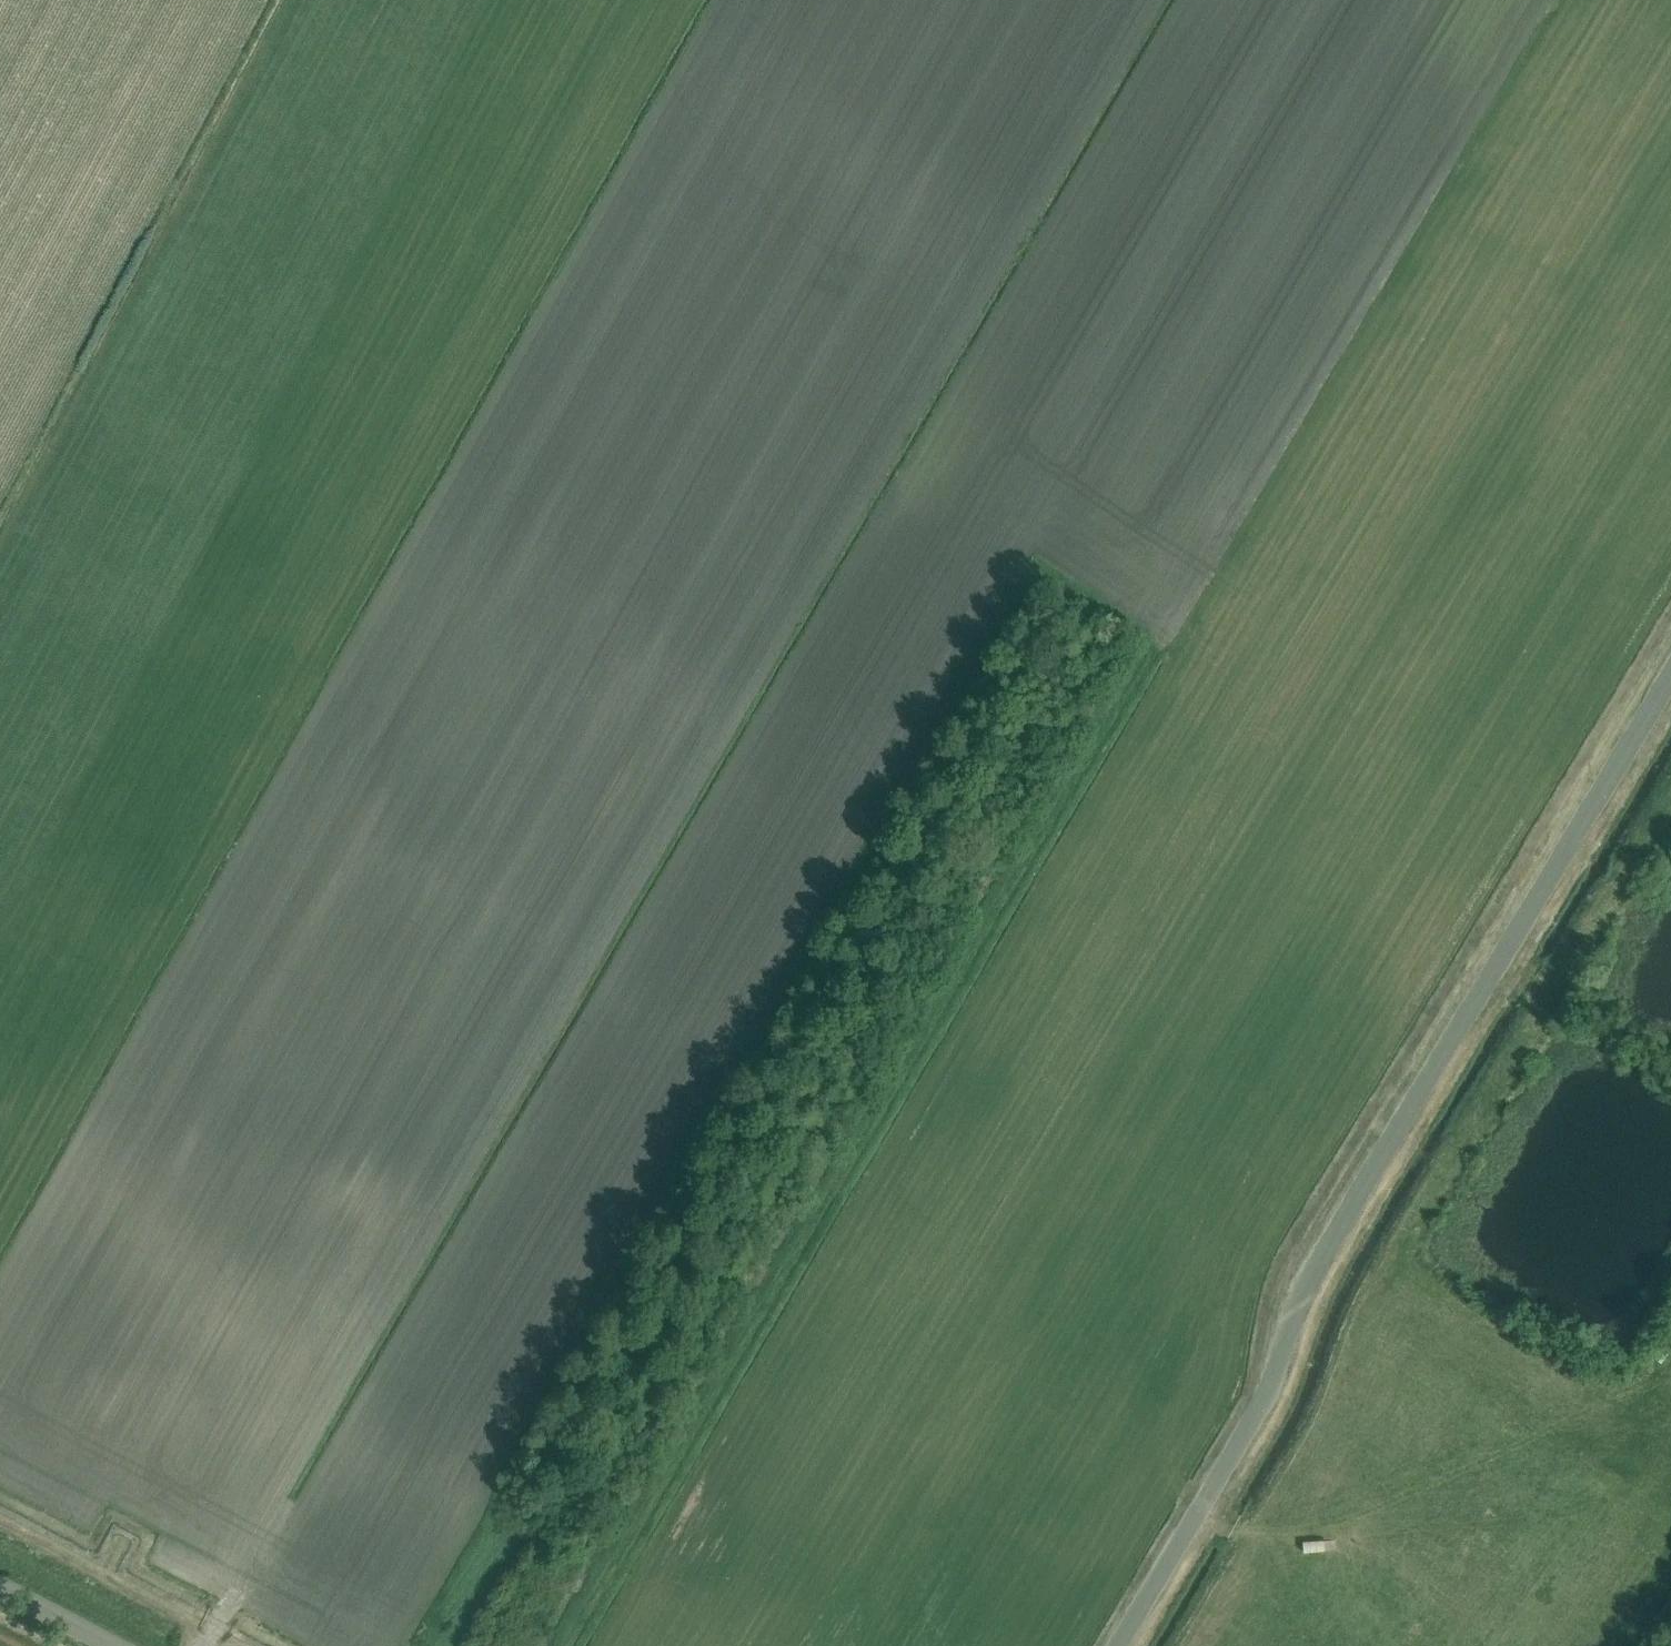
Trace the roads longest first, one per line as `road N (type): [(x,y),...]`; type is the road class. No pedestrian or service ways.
road 1 (unclassified): [(1670,676),(1293,1289),(1268,1394),(1118,1645)]
road 2 (unclassified): [(122,1645),(0,1581)]

